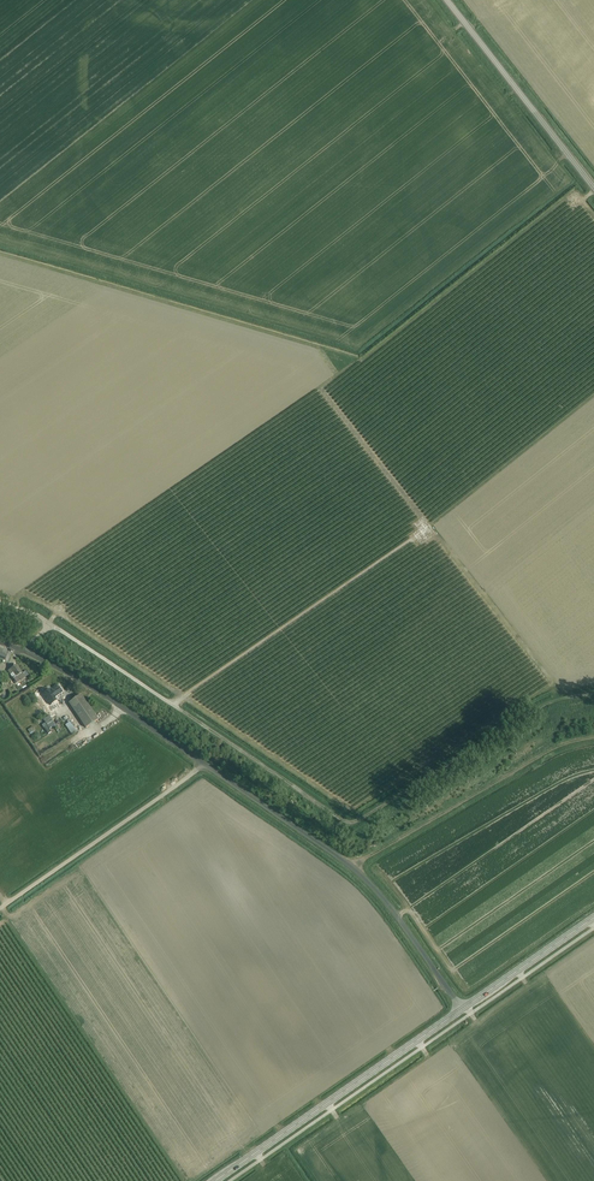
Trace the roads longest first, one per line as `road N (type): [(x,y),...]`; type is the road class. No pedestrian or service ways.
road 1 (unclassified): [(462,1009),(352,867),(202,764)]
road 2 (tertiary): [(215,1180),(462,1009)]
road 3 (track): [(352,867),(545,754),(593,738)]
road 4 (unclassified): [(0,908),(202,764)]
road 5 (tertiary): [(593,187),(446,0)]
road 6 (unclassified): [(202,764),(24,650)]
road 7 (tertiary): [(462,1009),(593,918)]

